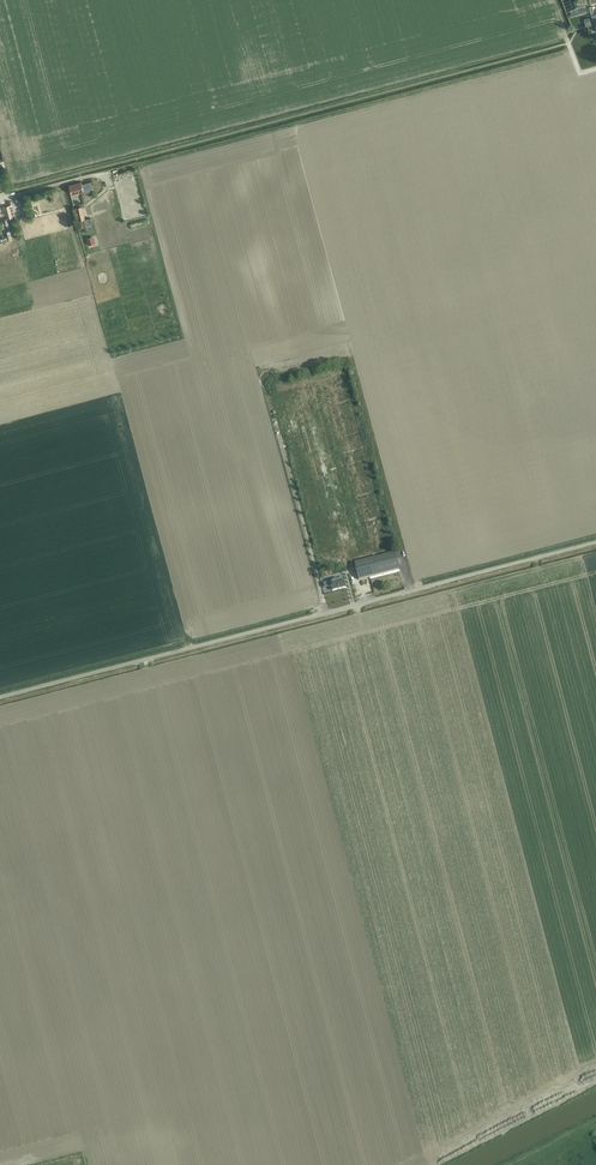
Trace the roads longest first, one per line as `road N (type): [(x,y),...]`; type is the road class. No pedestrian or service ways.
road 1 (unclassified): [(0,698),(595,543)]

